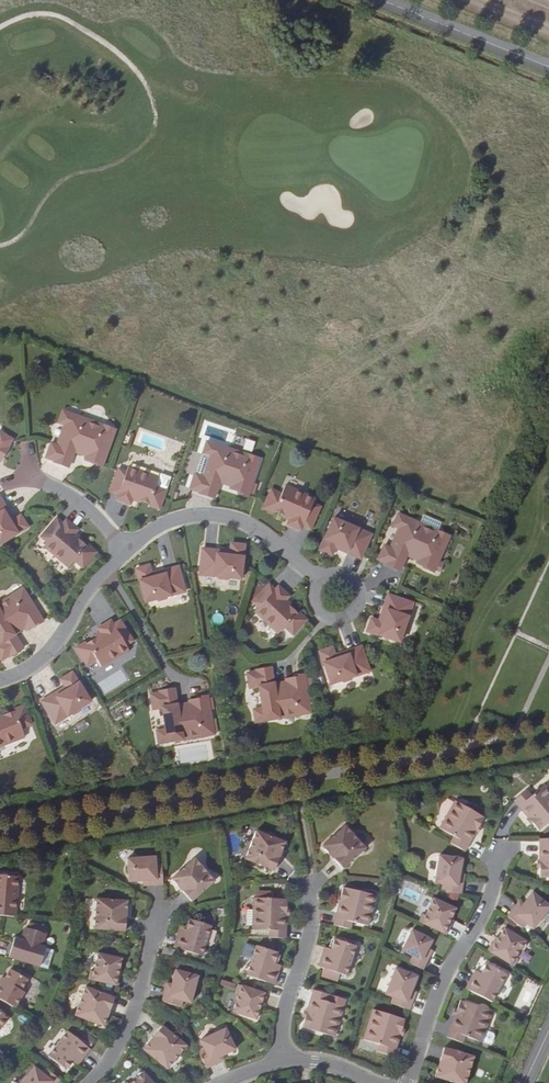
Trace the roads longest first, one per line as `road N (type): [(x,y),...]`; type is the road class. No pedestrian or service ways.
road 1 (residential): [(123,553),(156,524),(193,514),(233,516),(339,596)]
road 2 (residential): [(407,1082),(446,973),(483,916),(499,855)]
road 3 (residential): [(85,1082),(123,1032),(158,911)]
road 4 (secondary): [(548,68),(375,0)]
road 5 (residential): [(283,1061),(281,1023),(310,926),(310,884)]
road 6 (residential): [(0,679),(47,649),(84,588),(123,553)]
road 7 (residential): [(23,476),(74,500),(123,553)]

